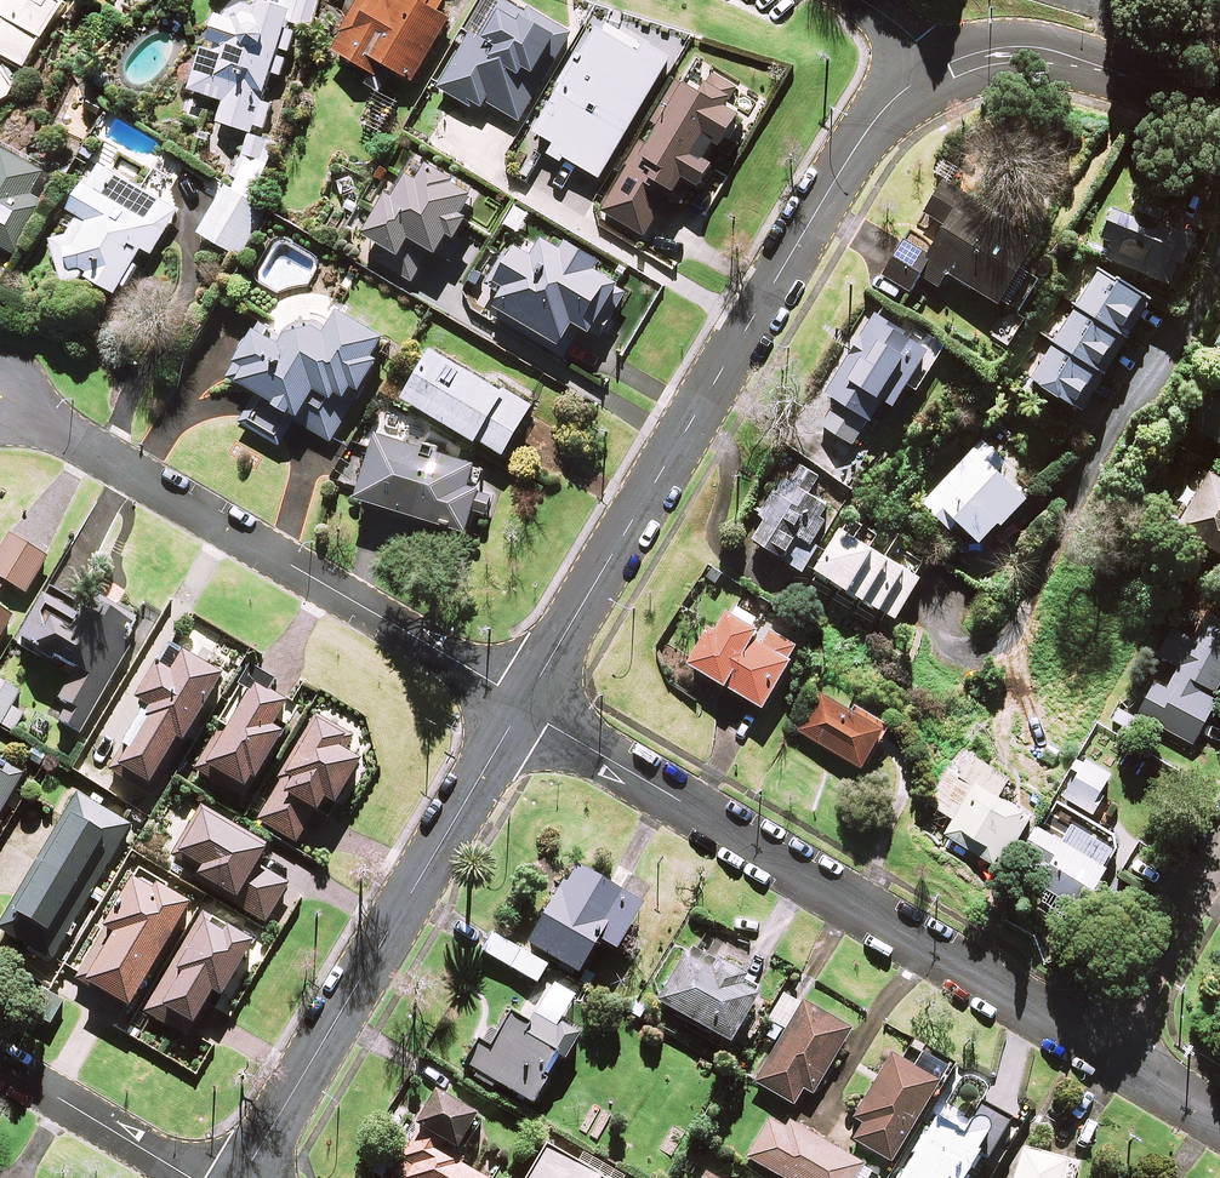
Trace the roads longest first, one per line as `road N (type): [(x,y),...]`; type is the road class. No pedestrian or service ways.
road 1 (residential): [(523,705),(846,162),(893,101),(937,69)]
road 2 (residential): [(523,705),(1104,1051)]
road 3 (residential): [(2,396),(523,705)]
road 4 (residential): [(242,1177),(523,705)]
road 5 (residential): [(937,69),(1025,48),(1219,105)]
road 6 (residential): [(1219,852),(1104,1051)]
road 7 (residential): [(0,1066),(190,1177)]
road 8 (residential): [(1104,1051),(1219,1121)]

